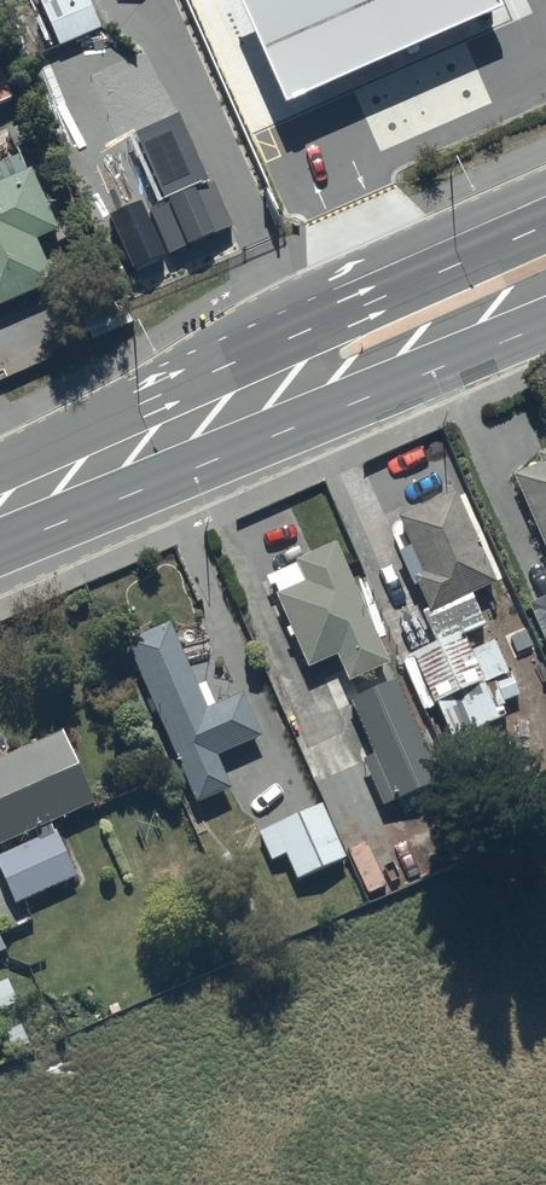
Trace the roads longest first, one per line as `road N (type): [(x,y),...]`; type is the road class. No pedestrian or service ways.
road 1 (trunk): [(0,468),(545,211)]
road 2 (trunk): [(545,319),(0,556)]

